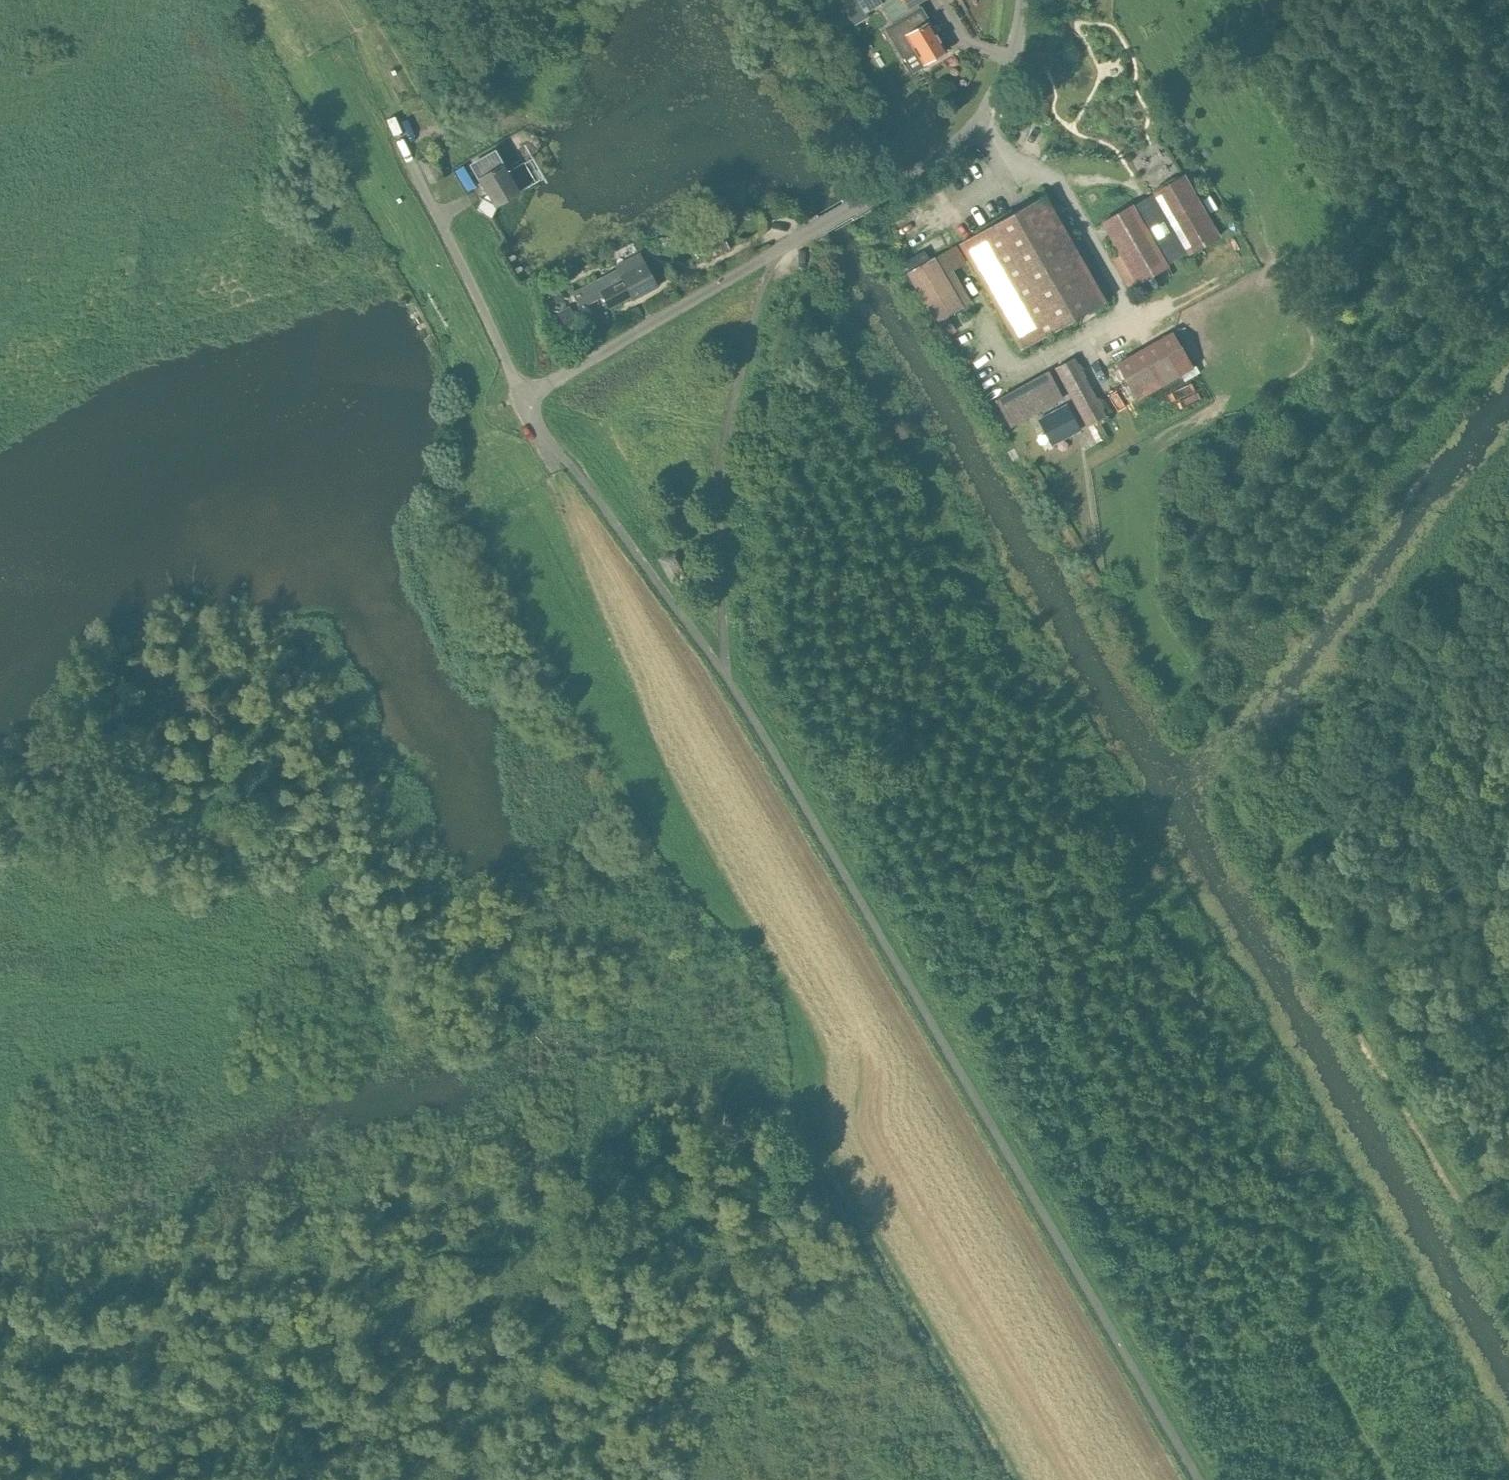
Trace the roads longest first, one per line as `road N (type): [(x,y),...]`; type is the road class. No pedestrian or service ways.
road 1 (track): [(1508,1265),(1272,862)]
road 2 (track): [(895,181),(812,0)]

